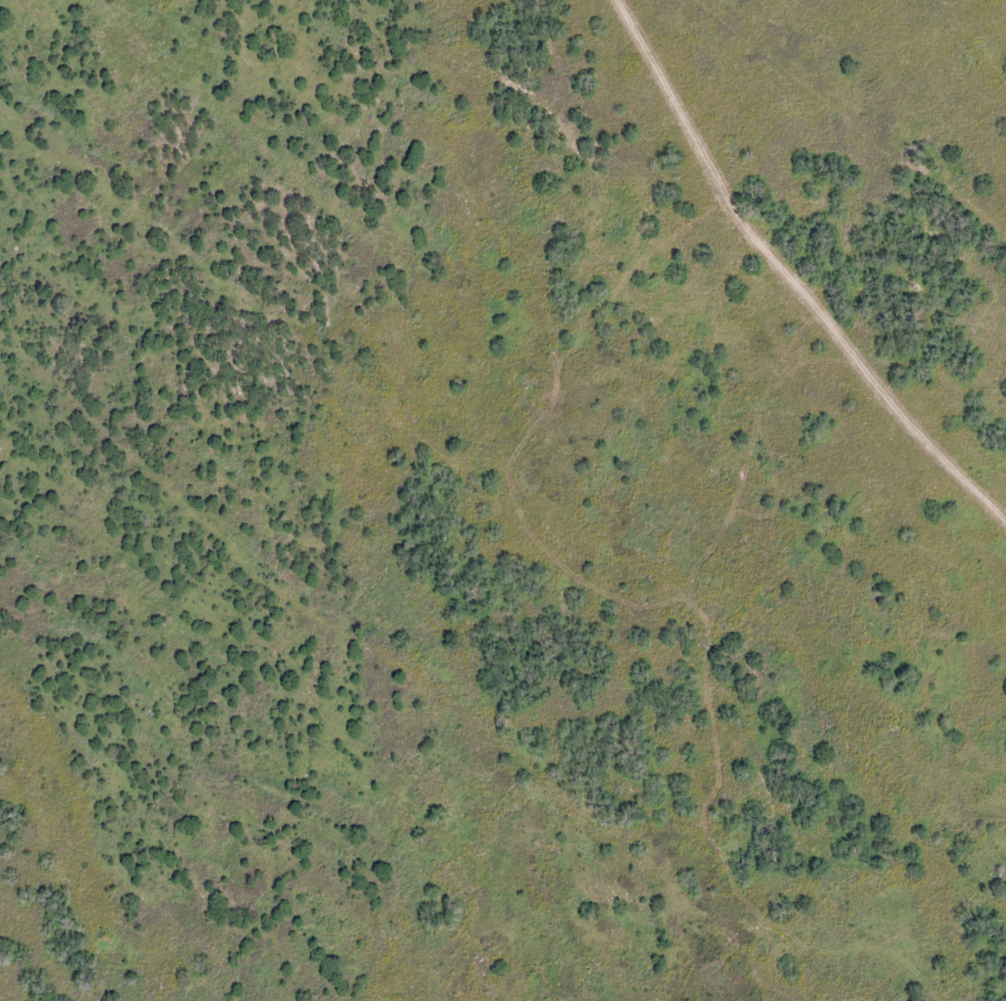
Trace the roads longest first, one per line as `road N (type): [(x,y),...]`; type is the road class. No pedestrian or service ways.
road 1 (residential): [(1005,470),(799,256),(647,0)]

